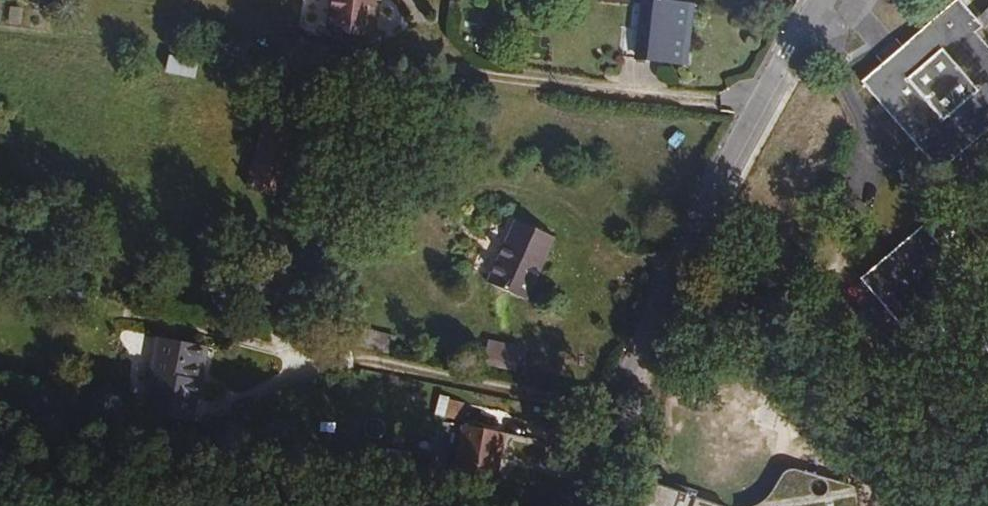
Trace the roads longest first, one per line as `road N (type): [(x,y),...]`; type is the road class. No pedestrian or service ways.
road 1 (residential): [(582,505),(629,376),(760,103),(824,0)]

